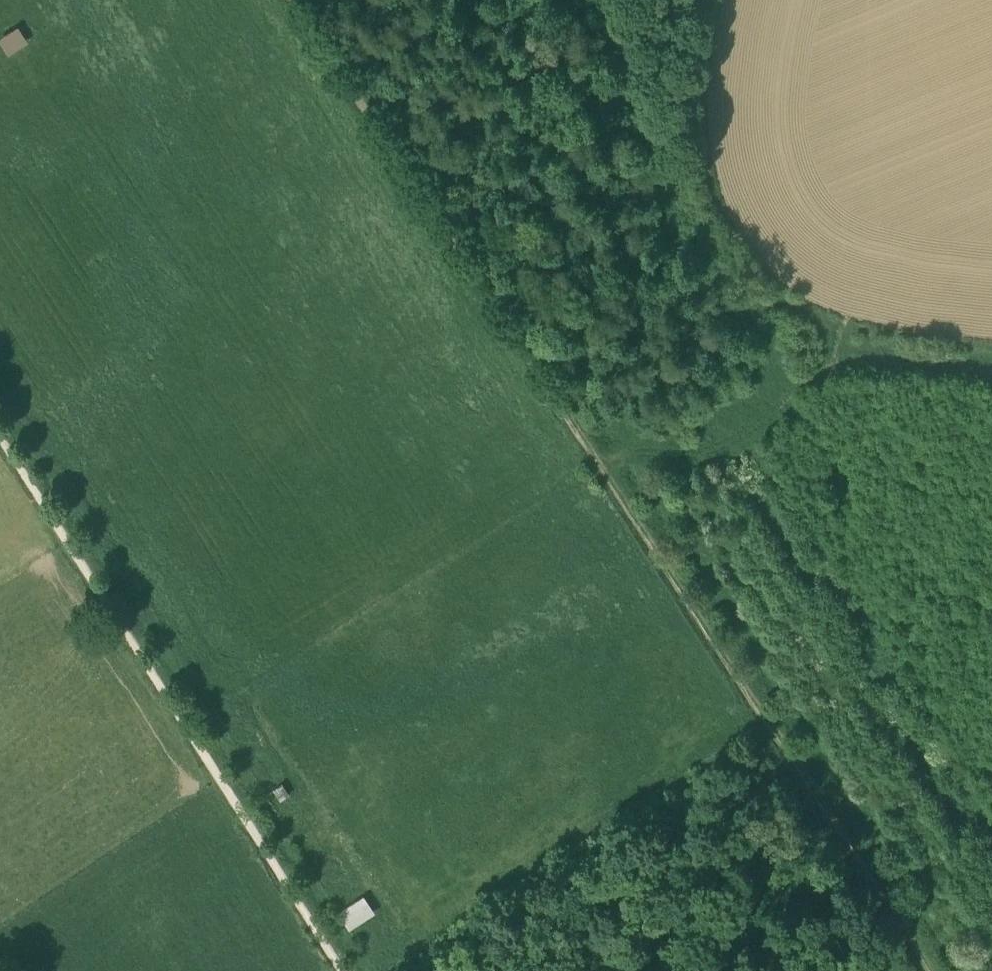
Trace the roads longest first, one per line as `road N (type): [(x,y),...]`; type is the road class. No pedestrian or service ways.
road 1 (track): [(344,970),(0,433)]
road 2 (track): [(932,970),(598,467)]
road 3 (track): [(295,0),(598,467)]
road 4 (track): [(598,467),(655,443),(710,435),(765,388),(771,345),(763,323),(721,271),(683,193)]
road 5 (track): [(991,386),(769,368)]

